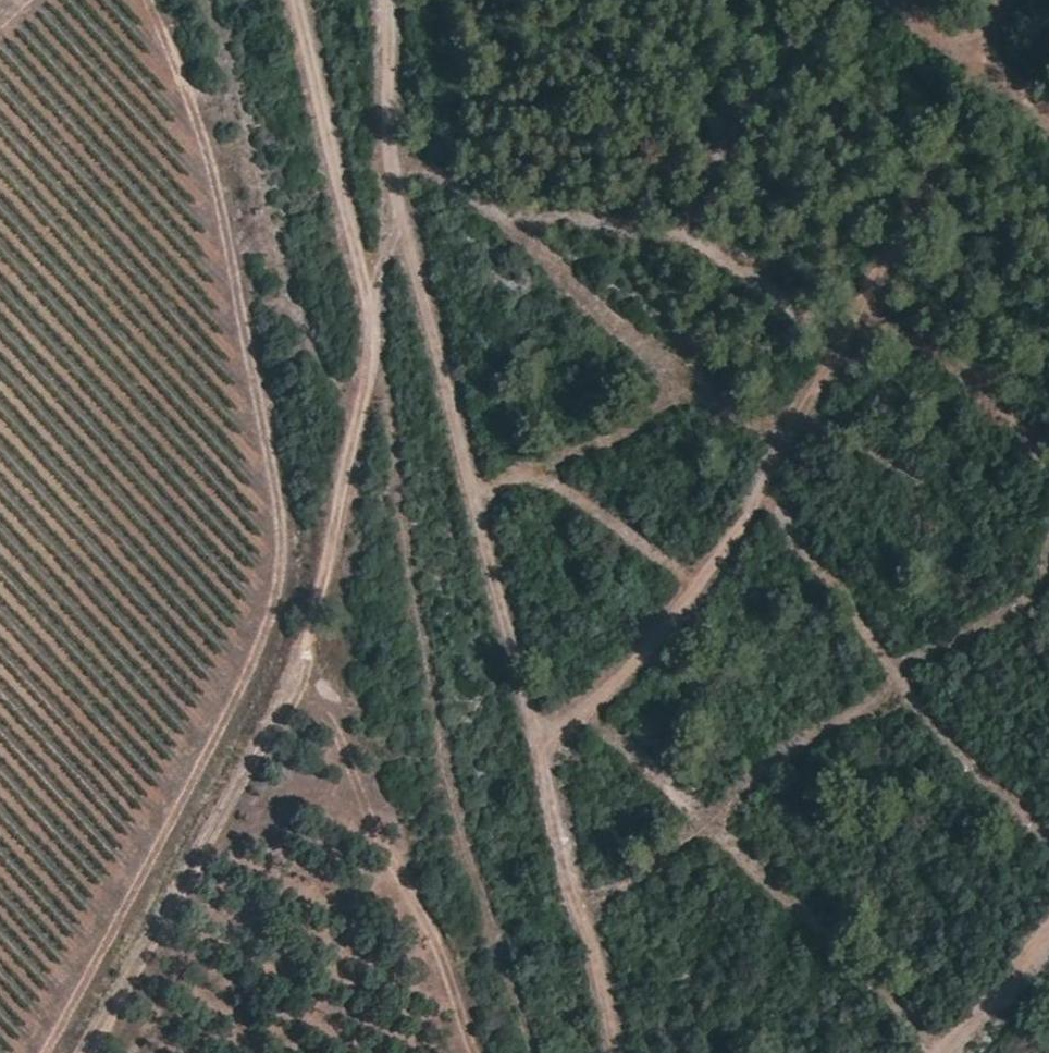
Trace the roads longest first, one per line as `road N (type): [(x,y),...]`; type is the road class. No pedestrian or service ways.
road 1 (track): [(95,1052),(292,698),(368,384),(375,285),(332,154),(298,0)]
road 2 (track): [(1048,940),(939,1052)]

